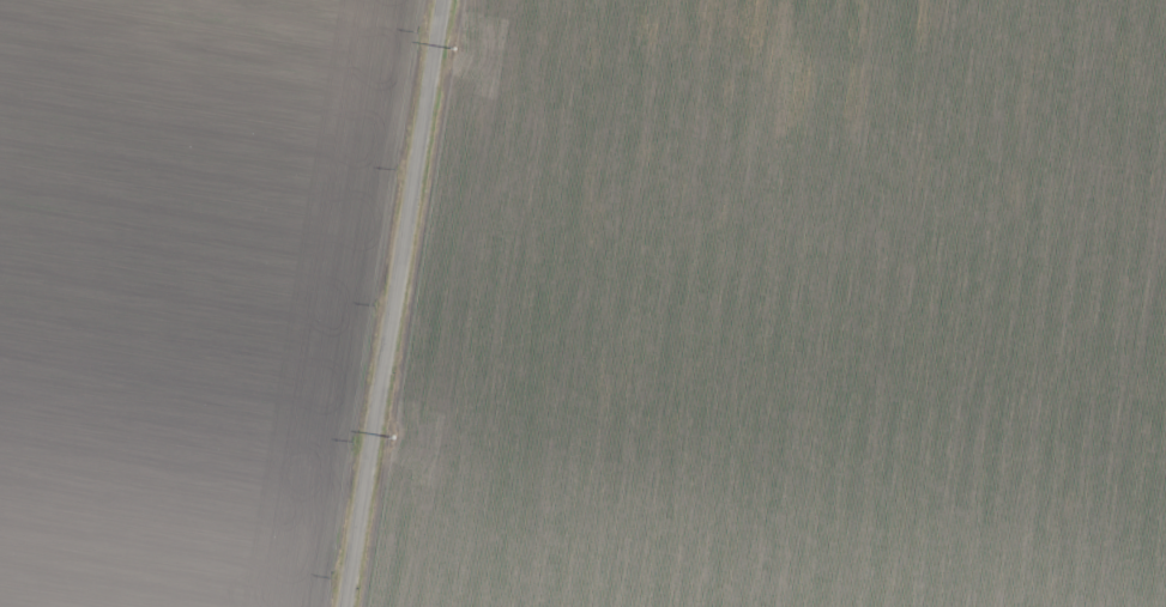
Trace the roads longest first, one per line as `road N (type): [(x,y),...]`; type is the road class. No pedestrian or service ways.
road 1 (residential): [(348,606),(444,0)]

